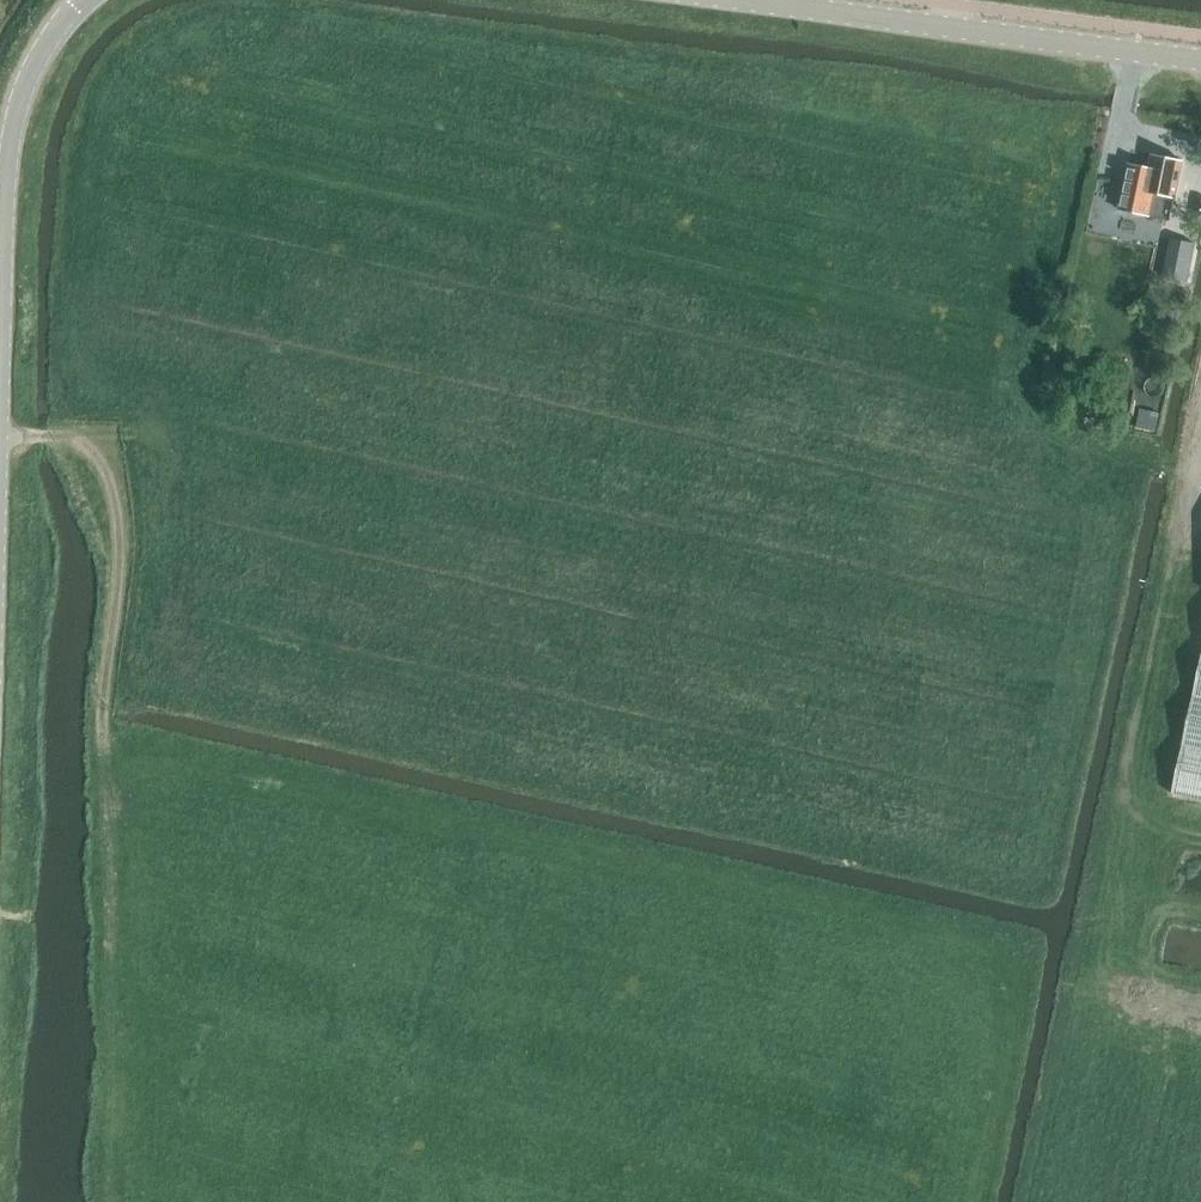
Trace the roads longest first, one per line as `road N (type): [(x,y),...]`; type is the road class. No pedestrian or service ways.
road 1 (track): [(123,1201),(107,757),(121,575),(115,494),(88,443),(0,437)]
road 2 (tertiary): [(1200,58),(747,0)]
road 3 (tertiary): [(0,377),(15,123),(44,49),(80,0)]

